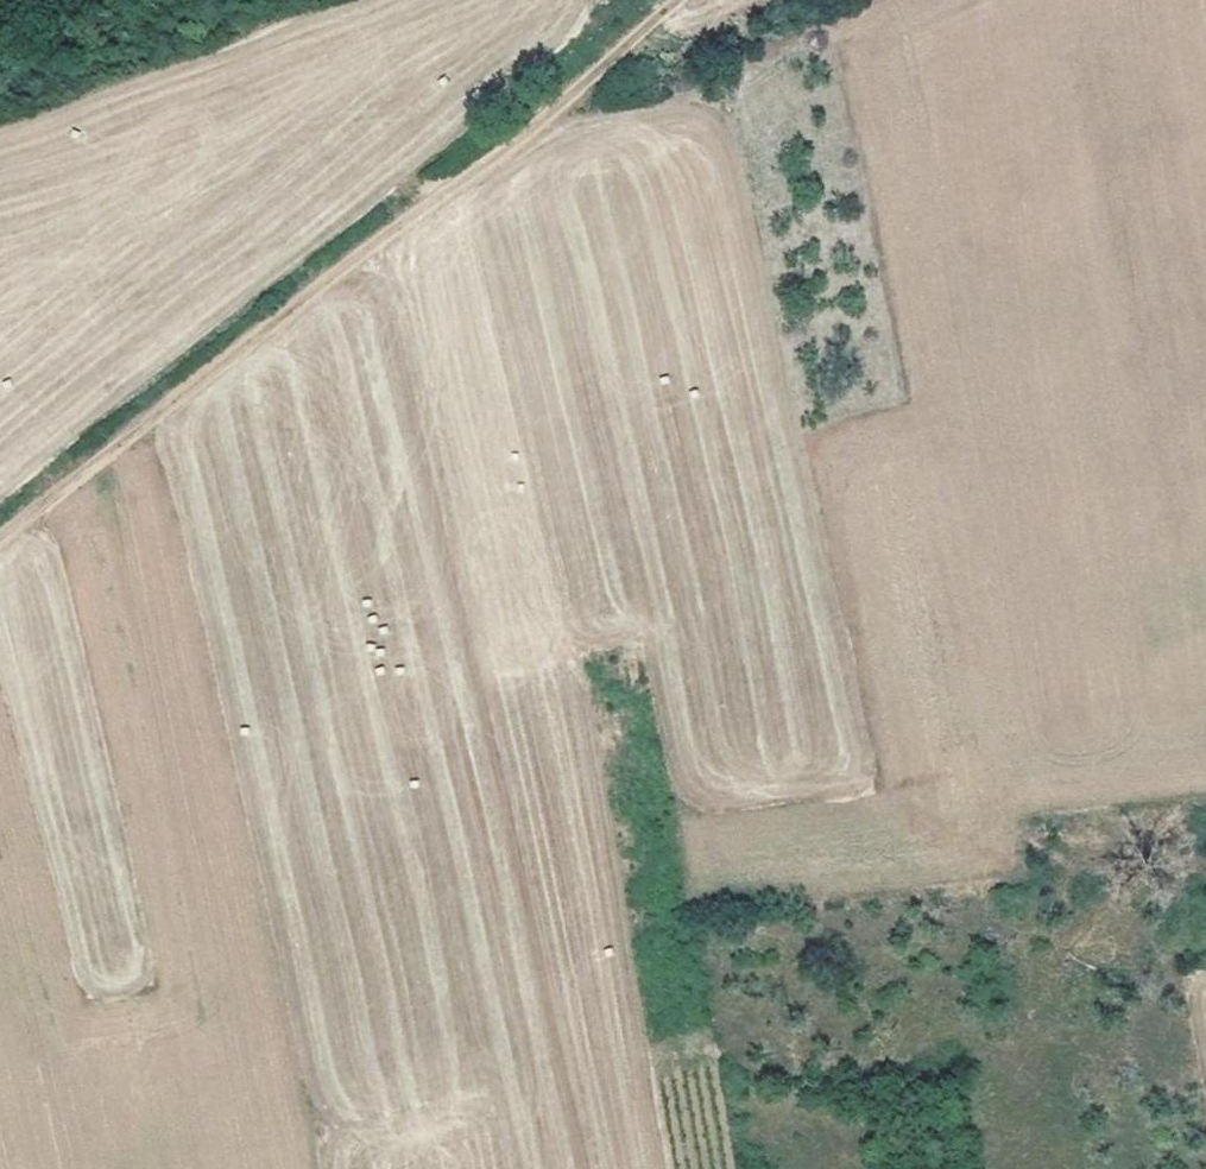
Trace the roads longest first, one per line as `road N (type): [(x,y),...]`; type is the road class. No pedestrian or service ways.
road 1 (track): [(0,534),(552,108),(680,0)]

